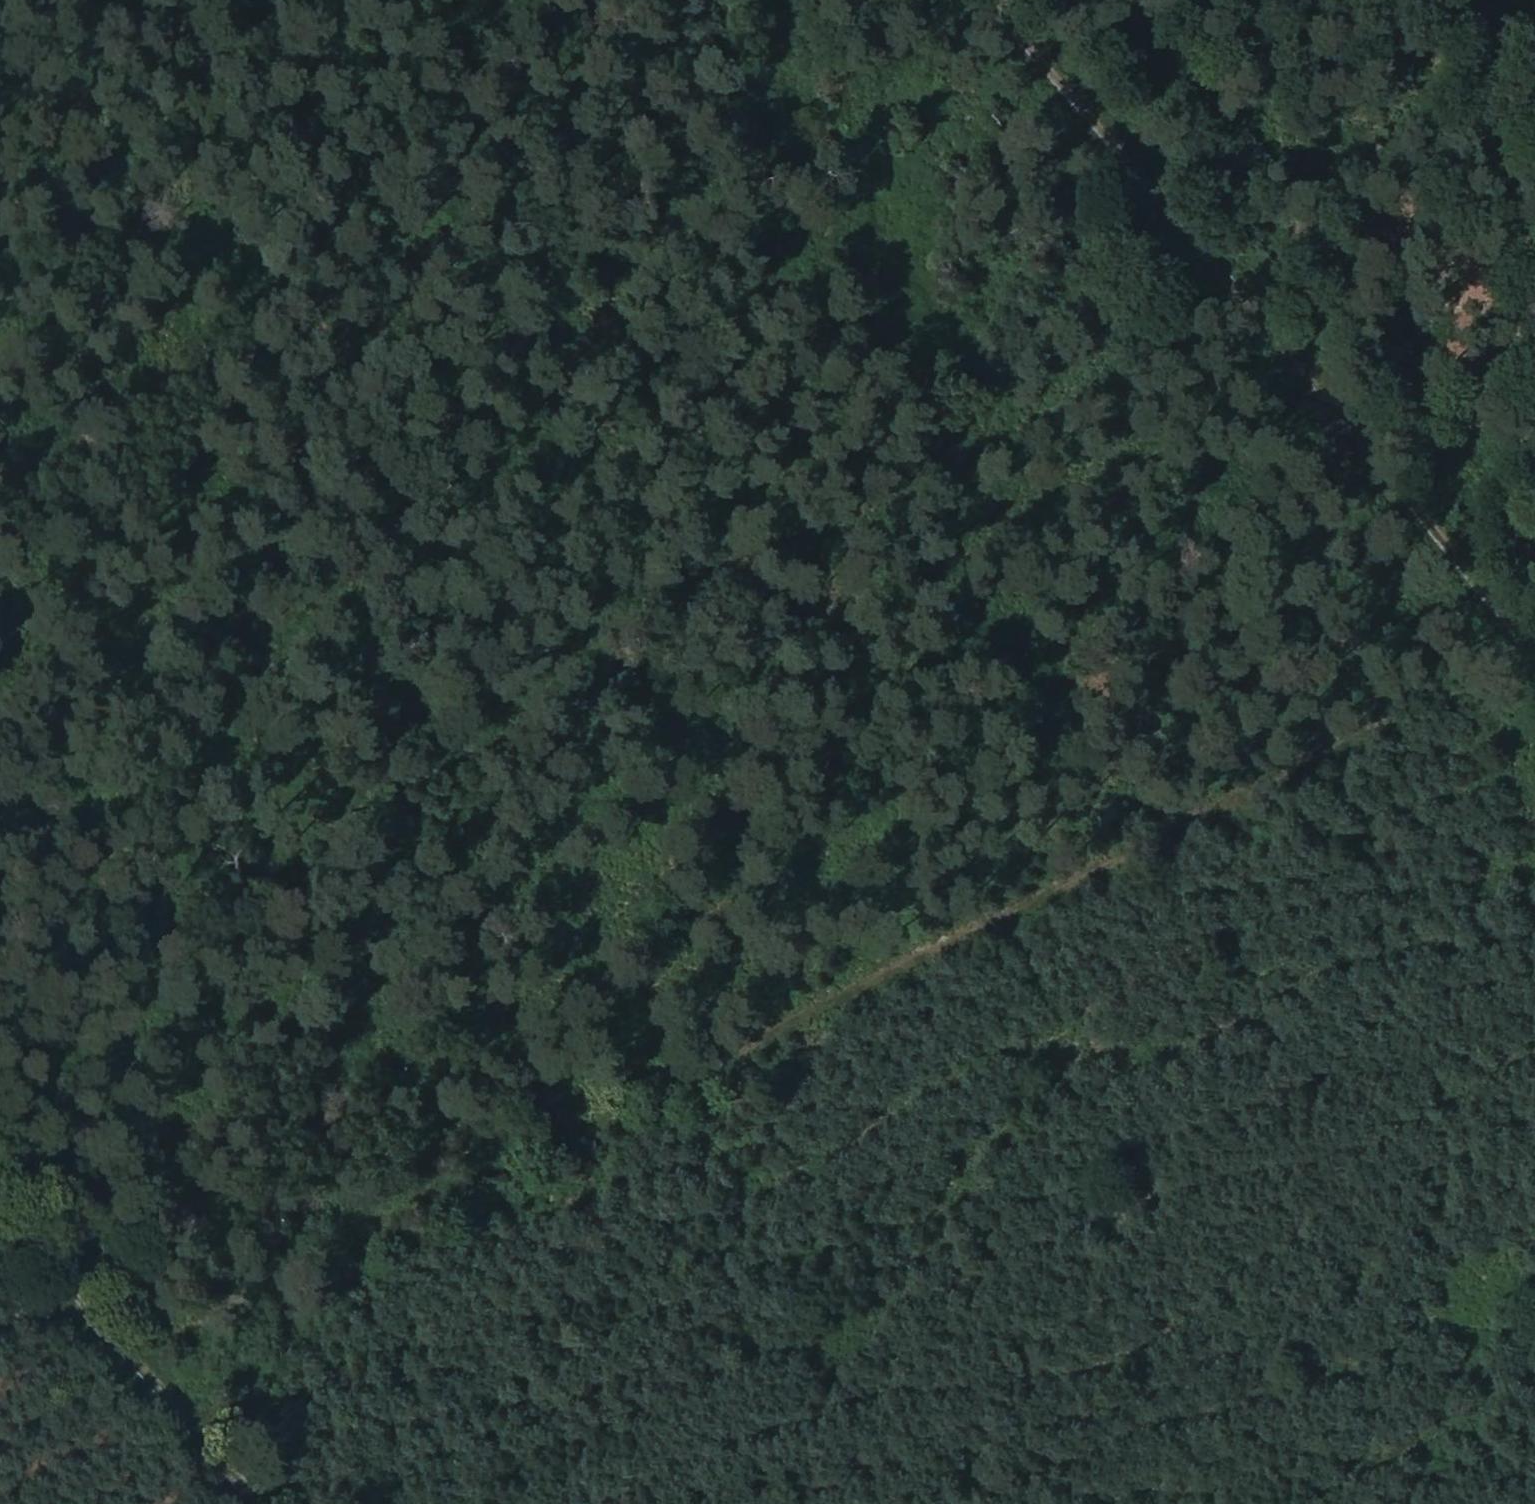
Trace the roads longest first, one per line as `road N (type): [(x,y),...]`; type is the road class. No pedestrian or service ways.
road 1 (track): [(1534,609),(1017,0)]
road 2 (track): [(251,1503),(0,1205)]

